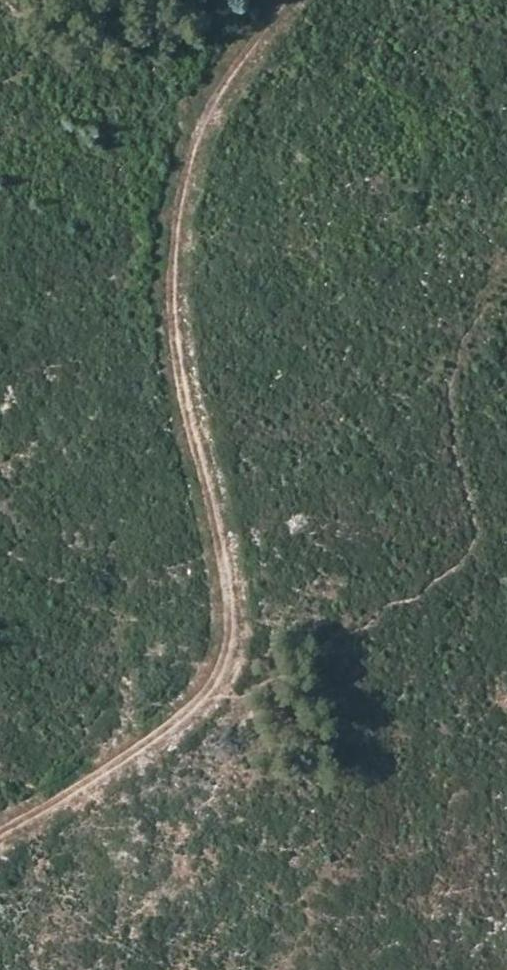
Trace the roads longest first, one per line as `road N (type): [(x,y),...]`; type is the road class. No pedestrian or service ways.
road 1 (track): [(282,0),(221,82),(177,215),(167,286),(186,434),(220,556),(227,632),(212,680),(178,723),(102,783),(0,844)]
road 2 (track): [(506,286),(472,327),(460,366),(460,434),(480,503),(467,553),(298,666),(197,699)]

